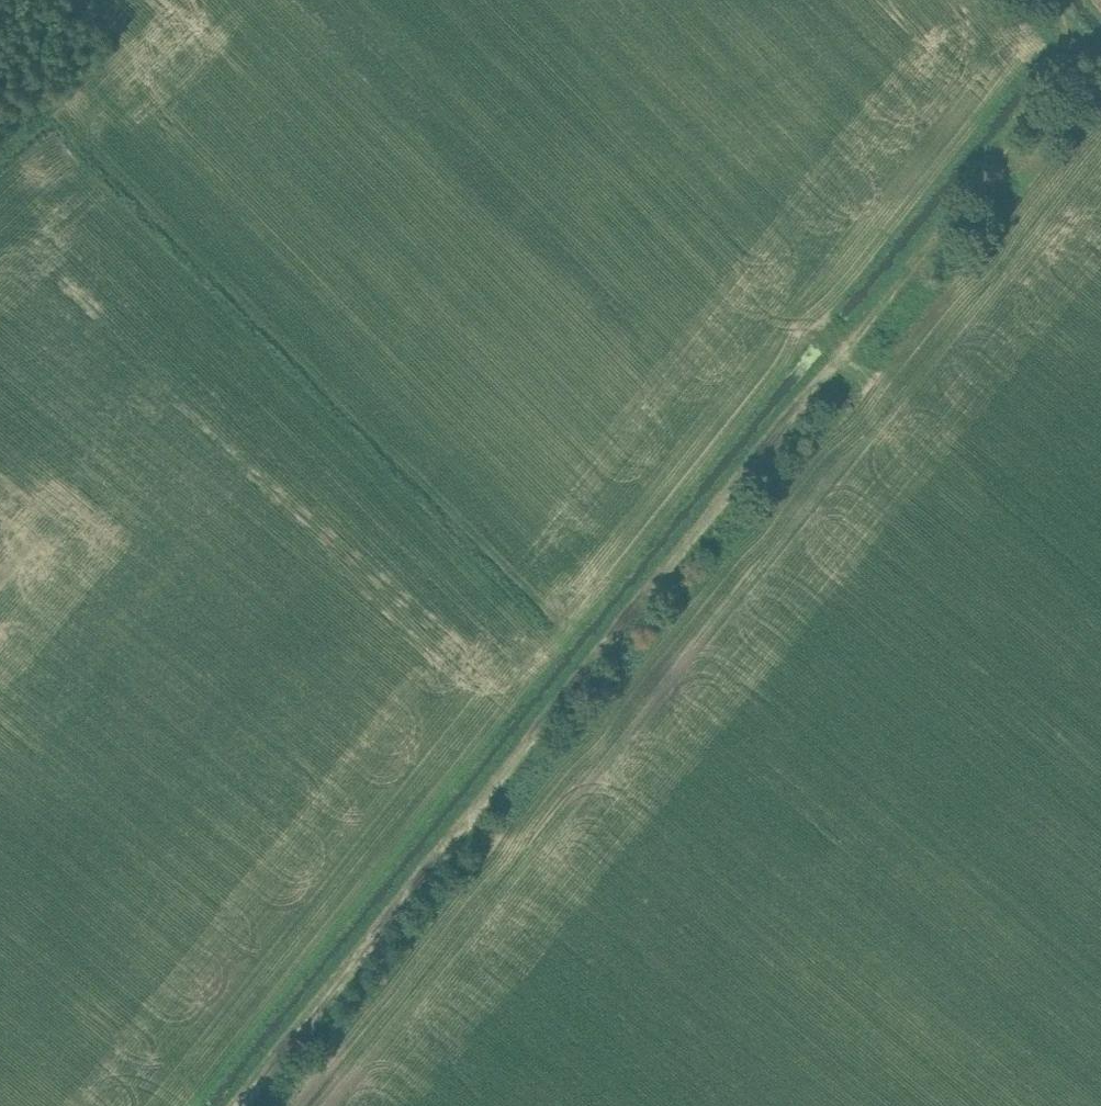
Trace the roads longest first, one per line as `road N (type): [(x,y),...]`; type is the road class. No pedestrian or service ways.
road 1 (track): [(242,1105),(730,495),(1078,34),(1053,0)]

